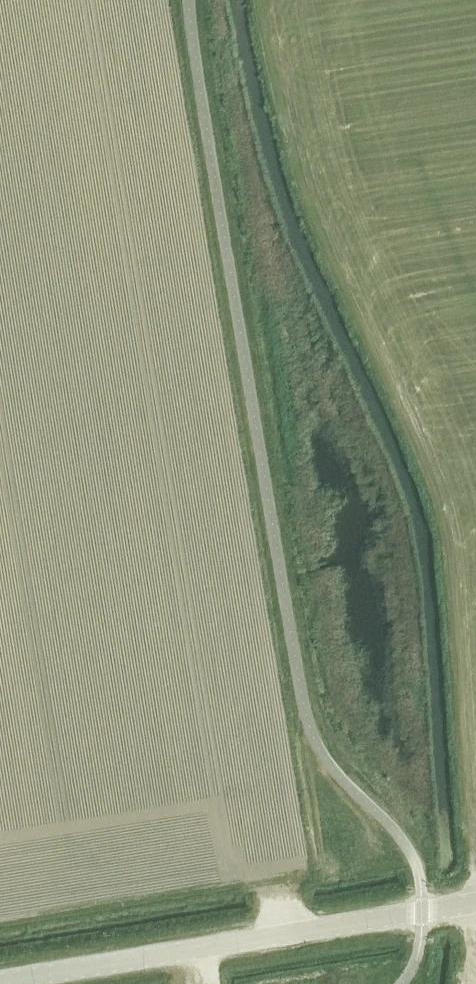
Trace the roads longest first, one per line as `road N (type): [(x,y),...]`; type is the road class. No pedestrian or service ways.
road 1 (tertiary): [(0,982),(475,903)]

